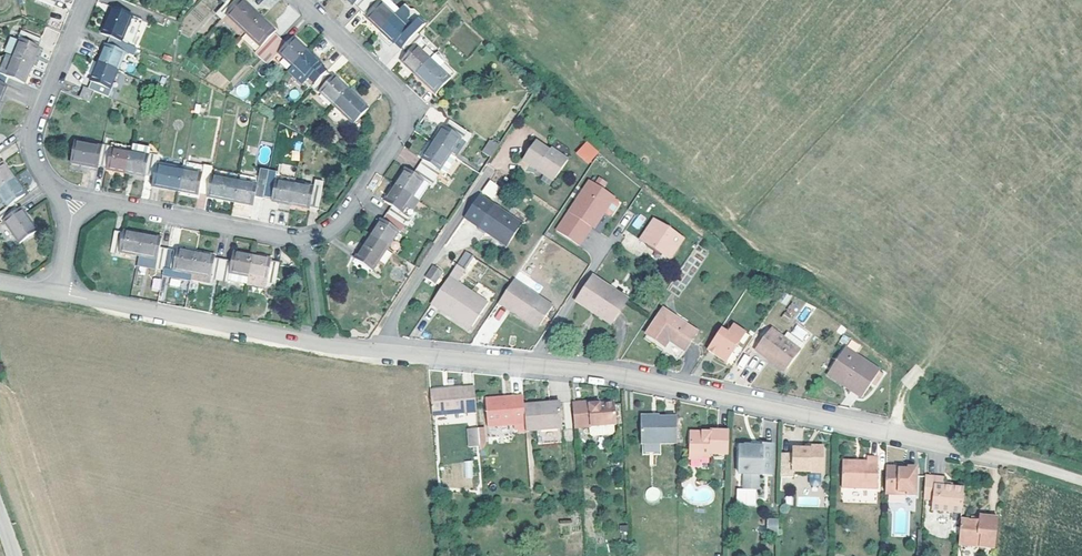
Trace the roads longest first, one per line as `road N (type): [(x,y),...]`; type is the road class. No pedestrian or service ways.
road 1 (residential): [(59,293),(307,345),(607,373),(1011,461)]
road 2 (residential): [(75,199),(309,239),(344,218),(407,127),(403,103),(297,0)]
road 3 (residential): [(87,0),(31,135),(32,155),(56,196)]

